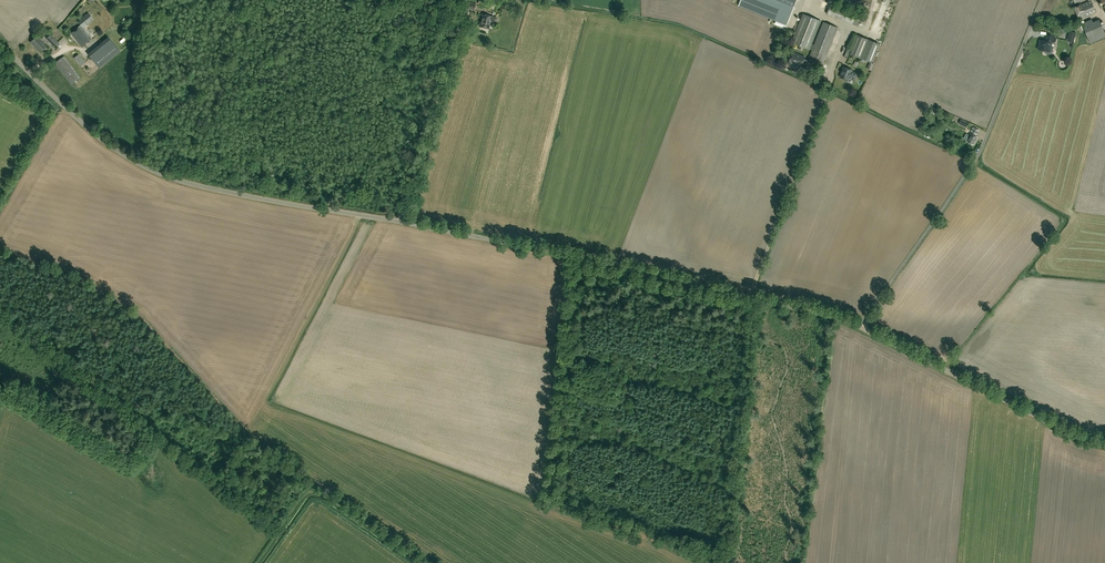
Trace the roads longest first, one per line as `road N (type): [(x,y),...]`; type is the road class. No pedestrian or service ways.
road 1 (unclassified): [(1104,441),(831,316),(560,252),(167,176),(101,139),(0,42)]

